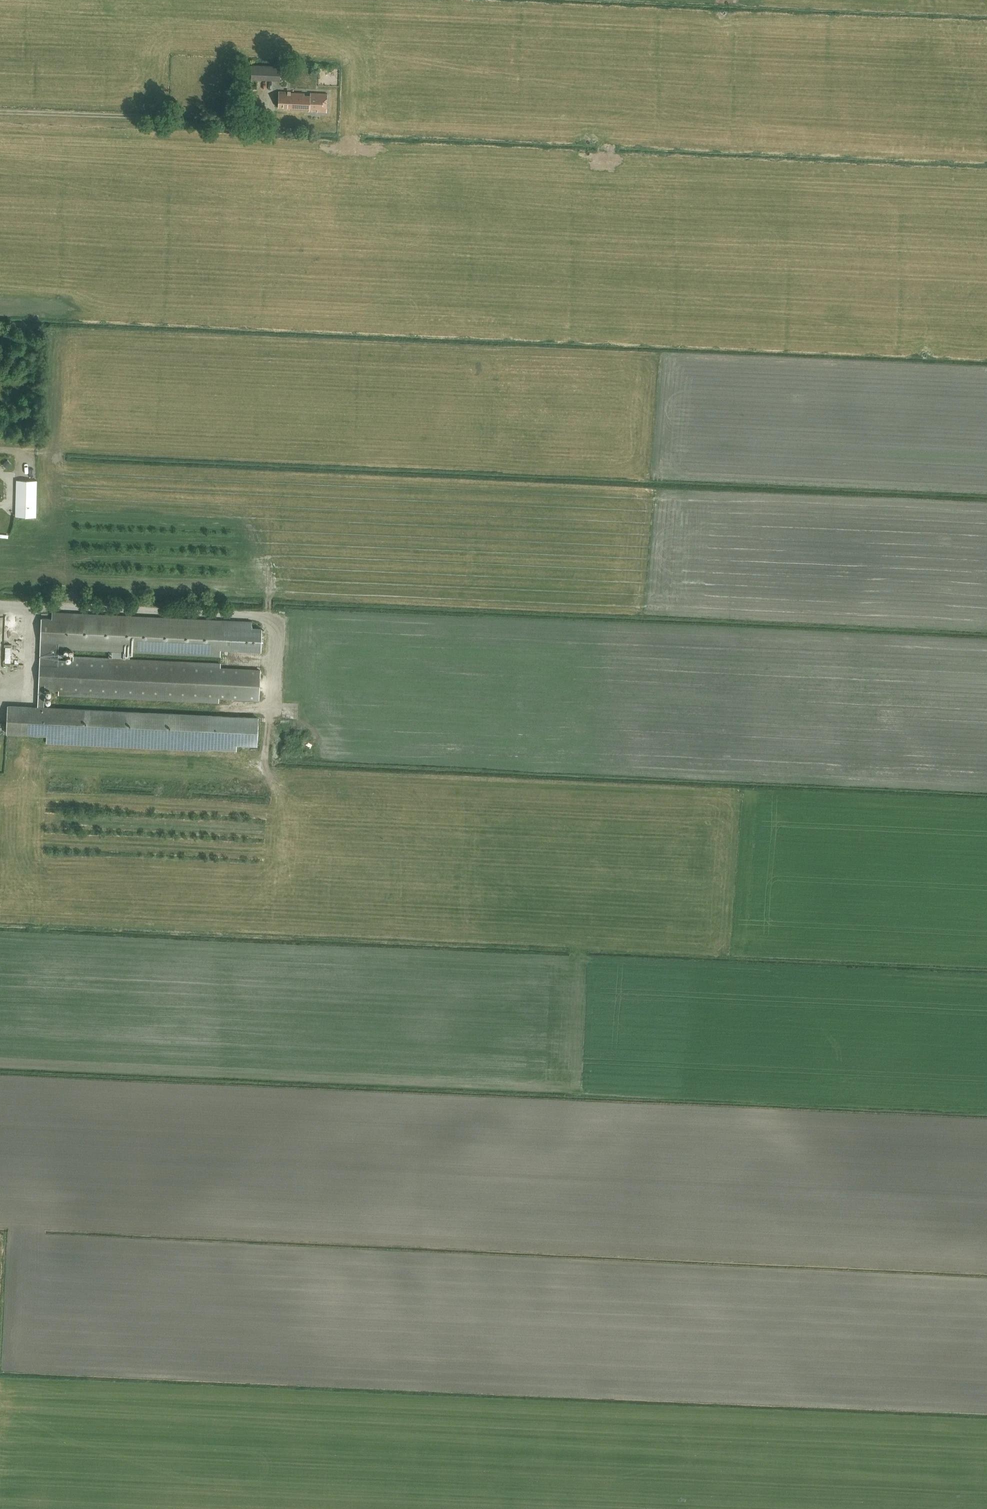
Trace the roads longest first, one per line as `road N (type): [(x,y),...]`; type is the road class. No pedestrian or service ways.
road 1 (track): [(229,120),(0,112)]

